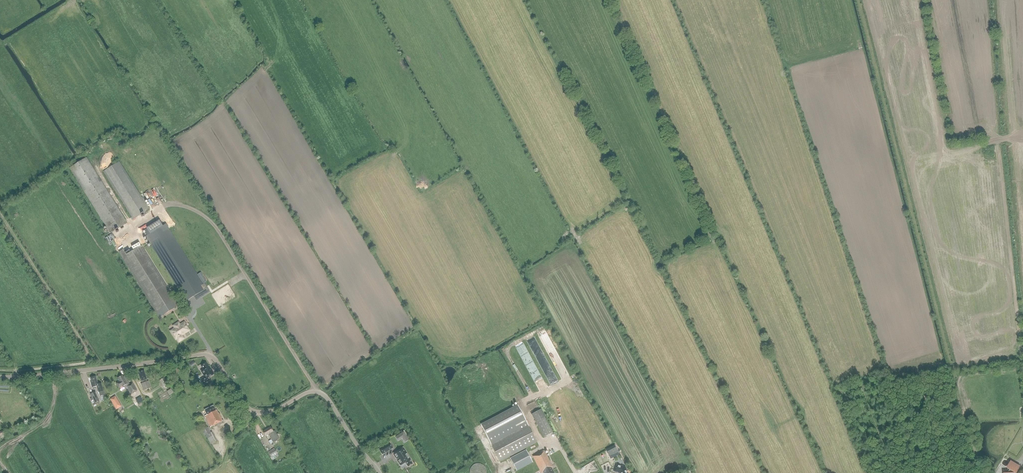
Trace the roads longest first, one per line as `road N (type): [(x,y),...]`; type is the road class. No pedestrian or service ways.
road 1 (tertiary): [(379,472),(326,396),(312,392),(254,412),(205,354),(0,377)]

